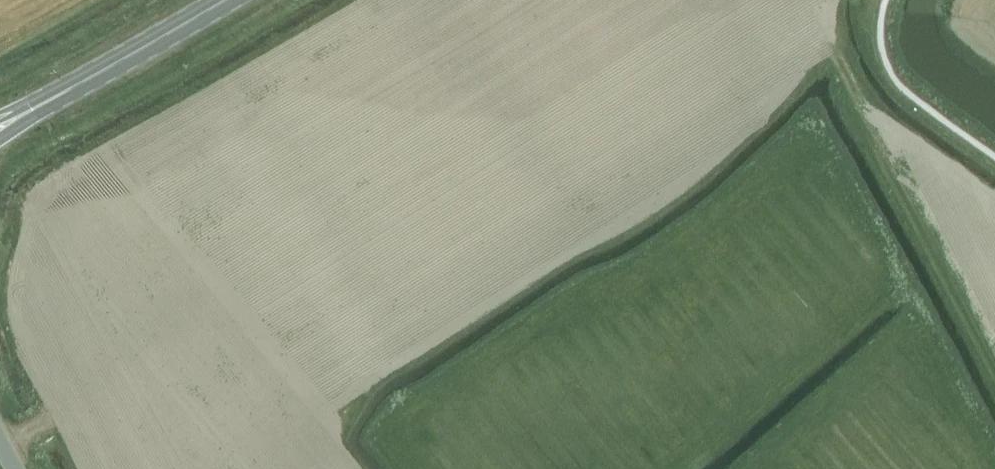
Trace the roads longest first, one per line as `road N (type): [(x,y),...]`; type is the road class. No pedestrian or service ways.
road 1 (primary): [(225,0),(78,84)]

